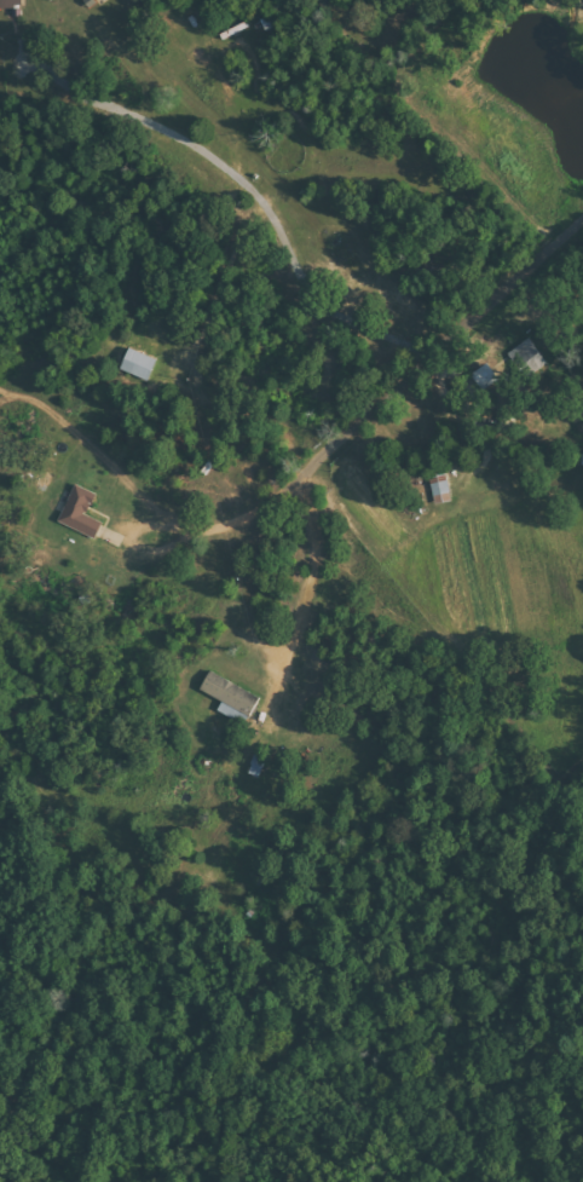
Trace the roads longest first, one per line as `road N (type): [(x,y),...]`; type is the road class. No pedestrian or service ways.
road 1 (residential): [(582,205),(451,471),(254,755)]
road 2 (residential): [(254,755),(285,834),(249,961),(138,1030)]
road 3 (residential): [(582,188),(560,184),(491,109),(417,88),(323,120)]

